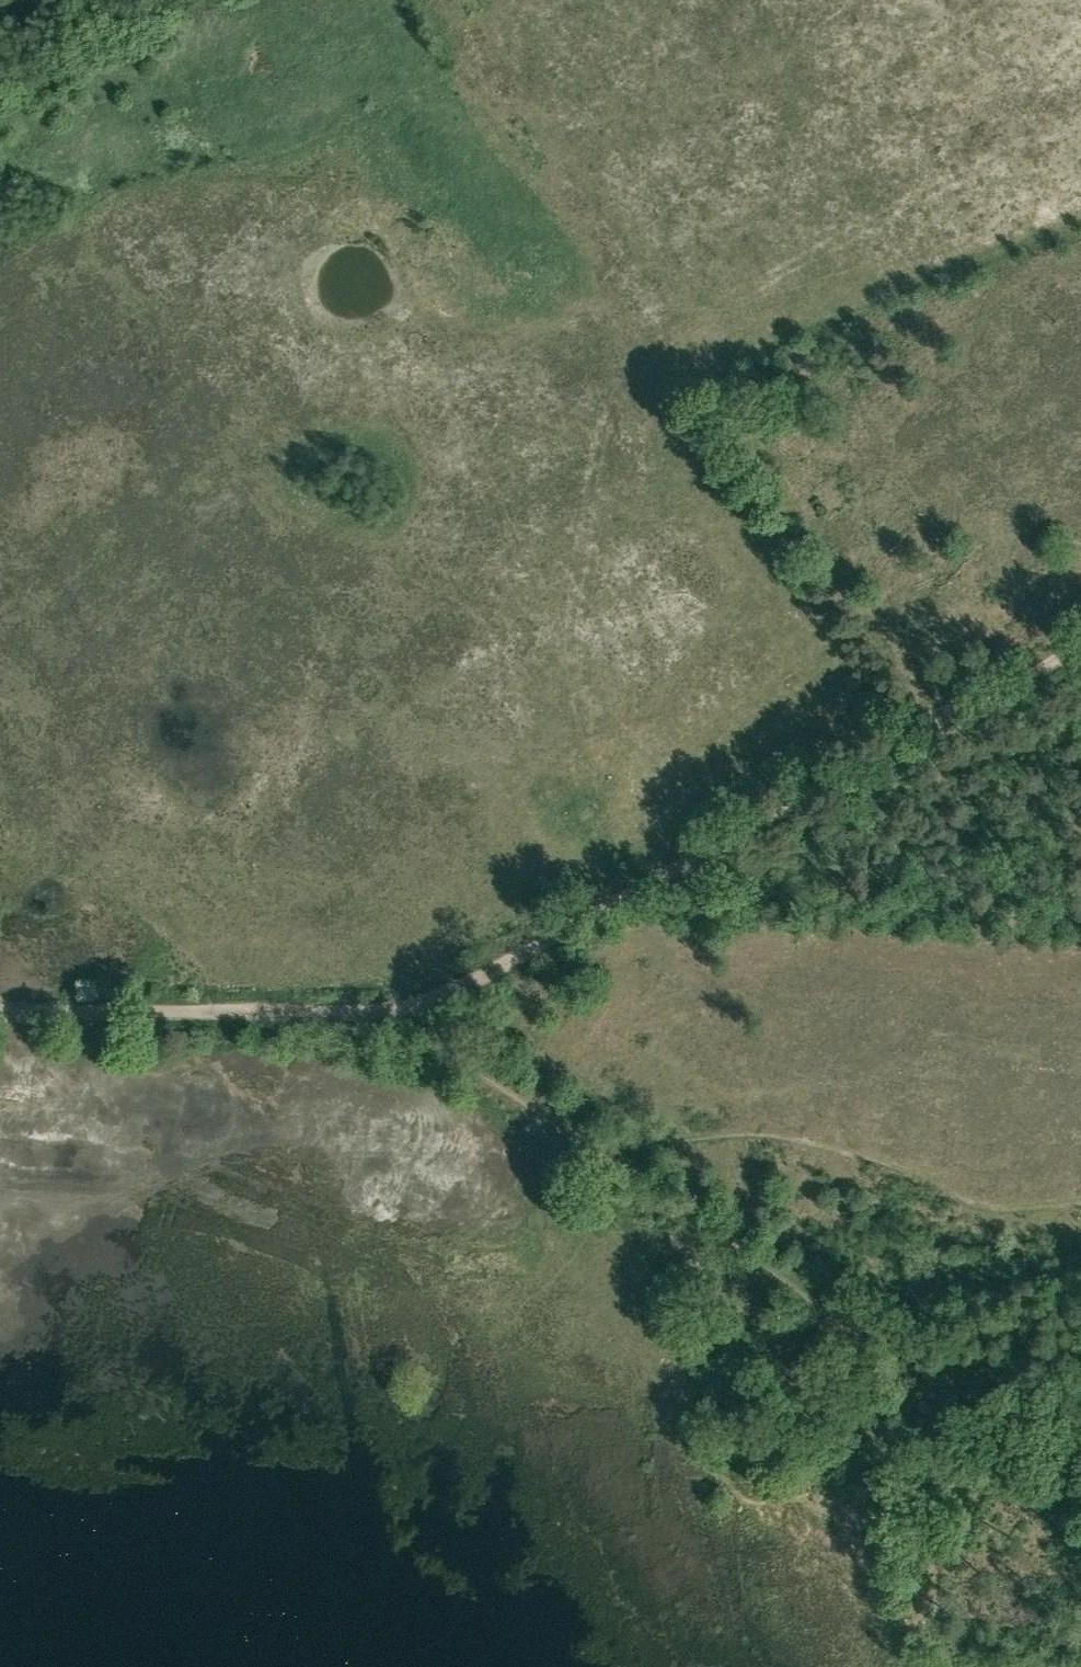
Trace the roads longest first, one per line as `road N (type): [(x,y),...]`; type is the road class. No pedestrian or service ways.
road 1 (track): [(1080,648),(416,1025)]
road 2 (track): [(416,1025),(0,1022)]

